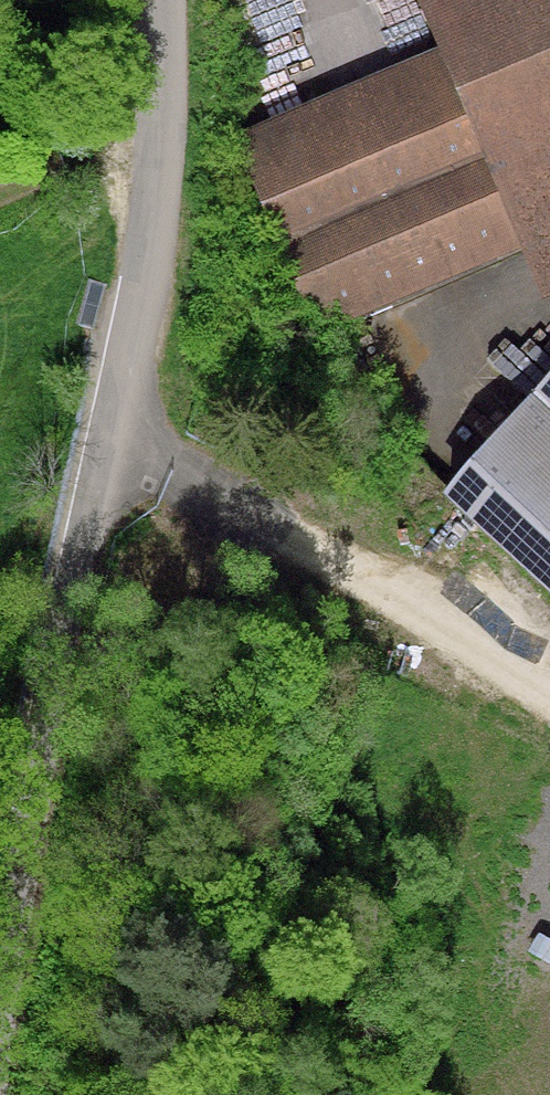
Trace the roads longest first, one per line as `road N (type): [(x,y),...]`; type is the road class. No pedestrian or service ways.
road 1 (residential): [(162,0),(166,115),(159,184),(111,445),(66,613),(13,1094)]
road 2 (track): [(111,445),(327,563),(549,708)]
road 3 (track): [(0,195),(166,115)]

